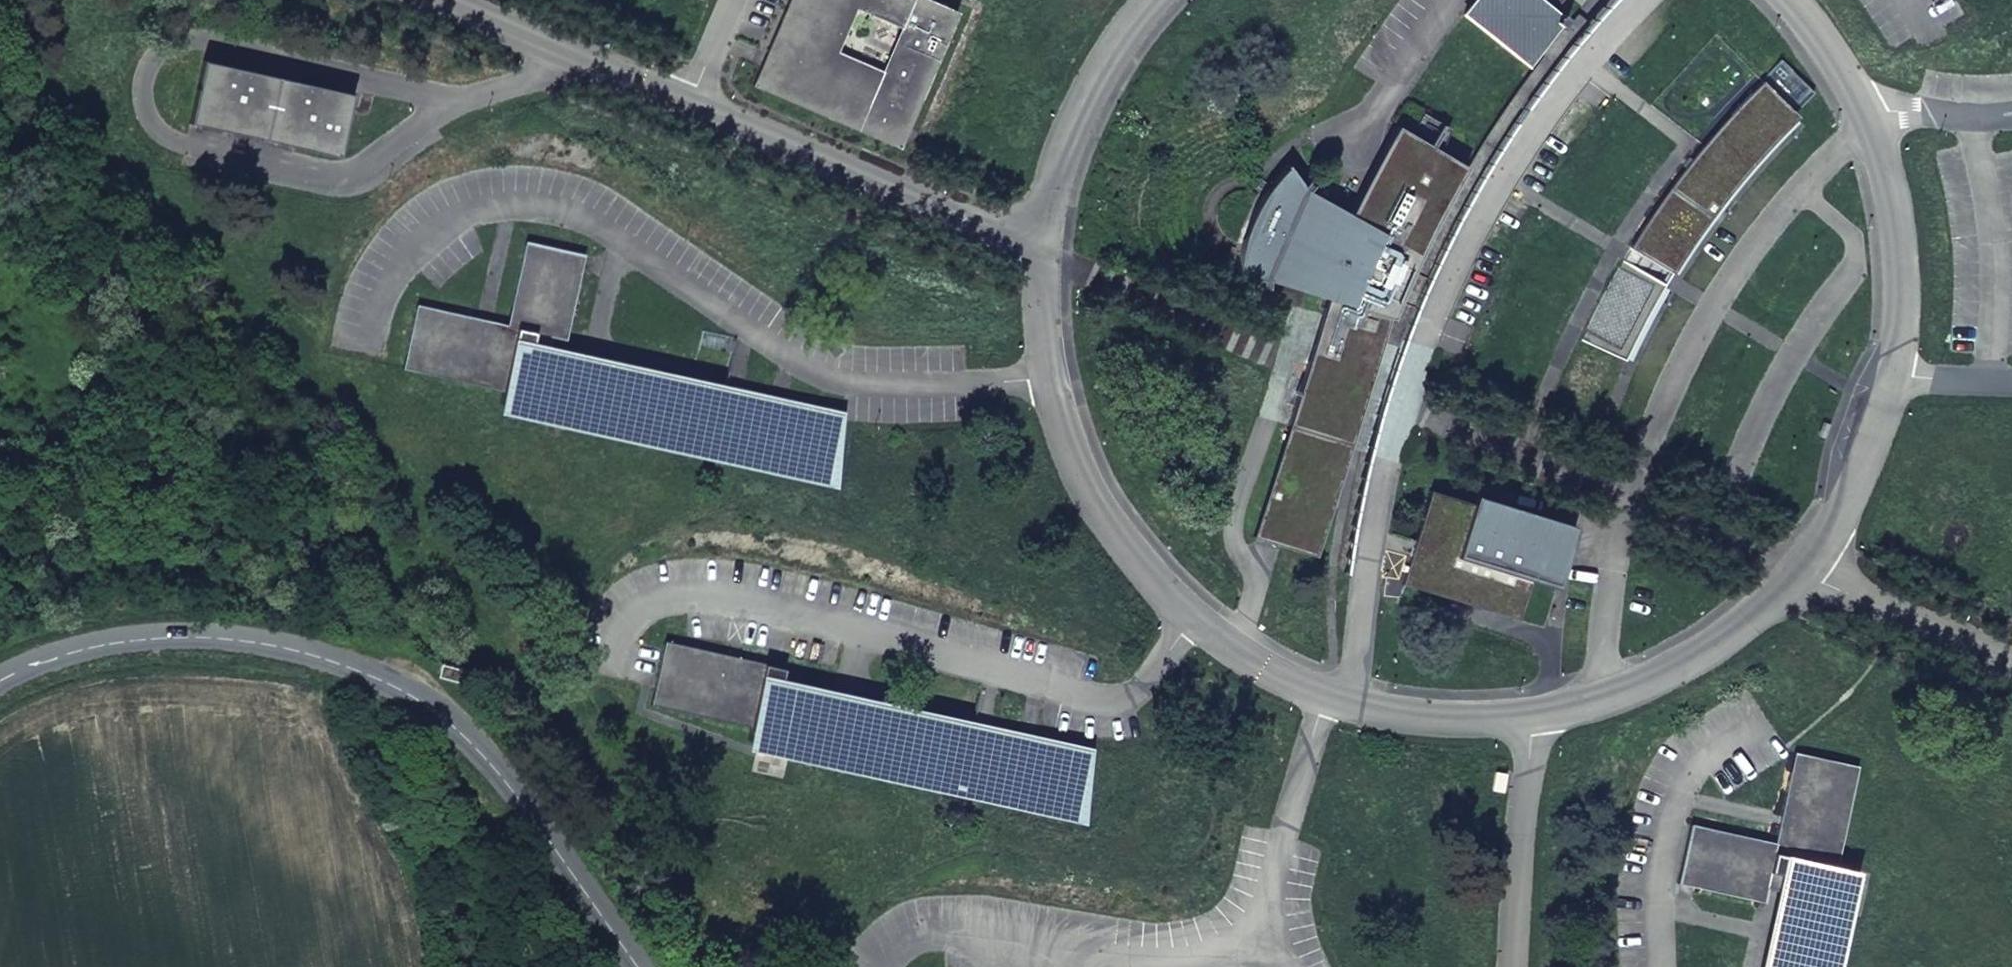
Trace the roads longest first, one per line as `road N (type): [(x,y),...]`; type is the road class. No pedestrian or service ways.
road 1 (secondary): [(639,966),(497,770),(450,723),(400,689),(269,645),(194,637),(105,644),(0,683)]

